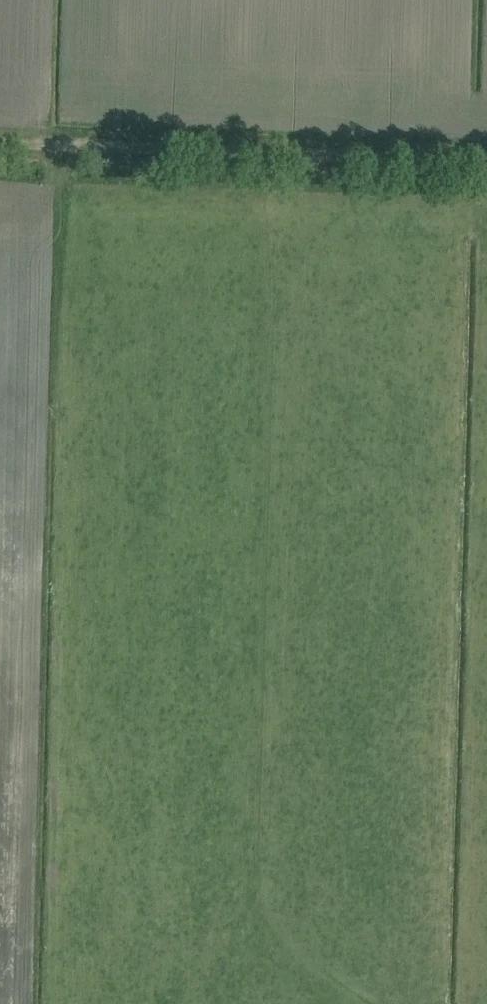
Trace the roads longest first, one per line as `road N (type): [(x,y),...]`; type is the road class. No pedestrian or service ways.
road 1 (track): [(486,170),(0,159)]

